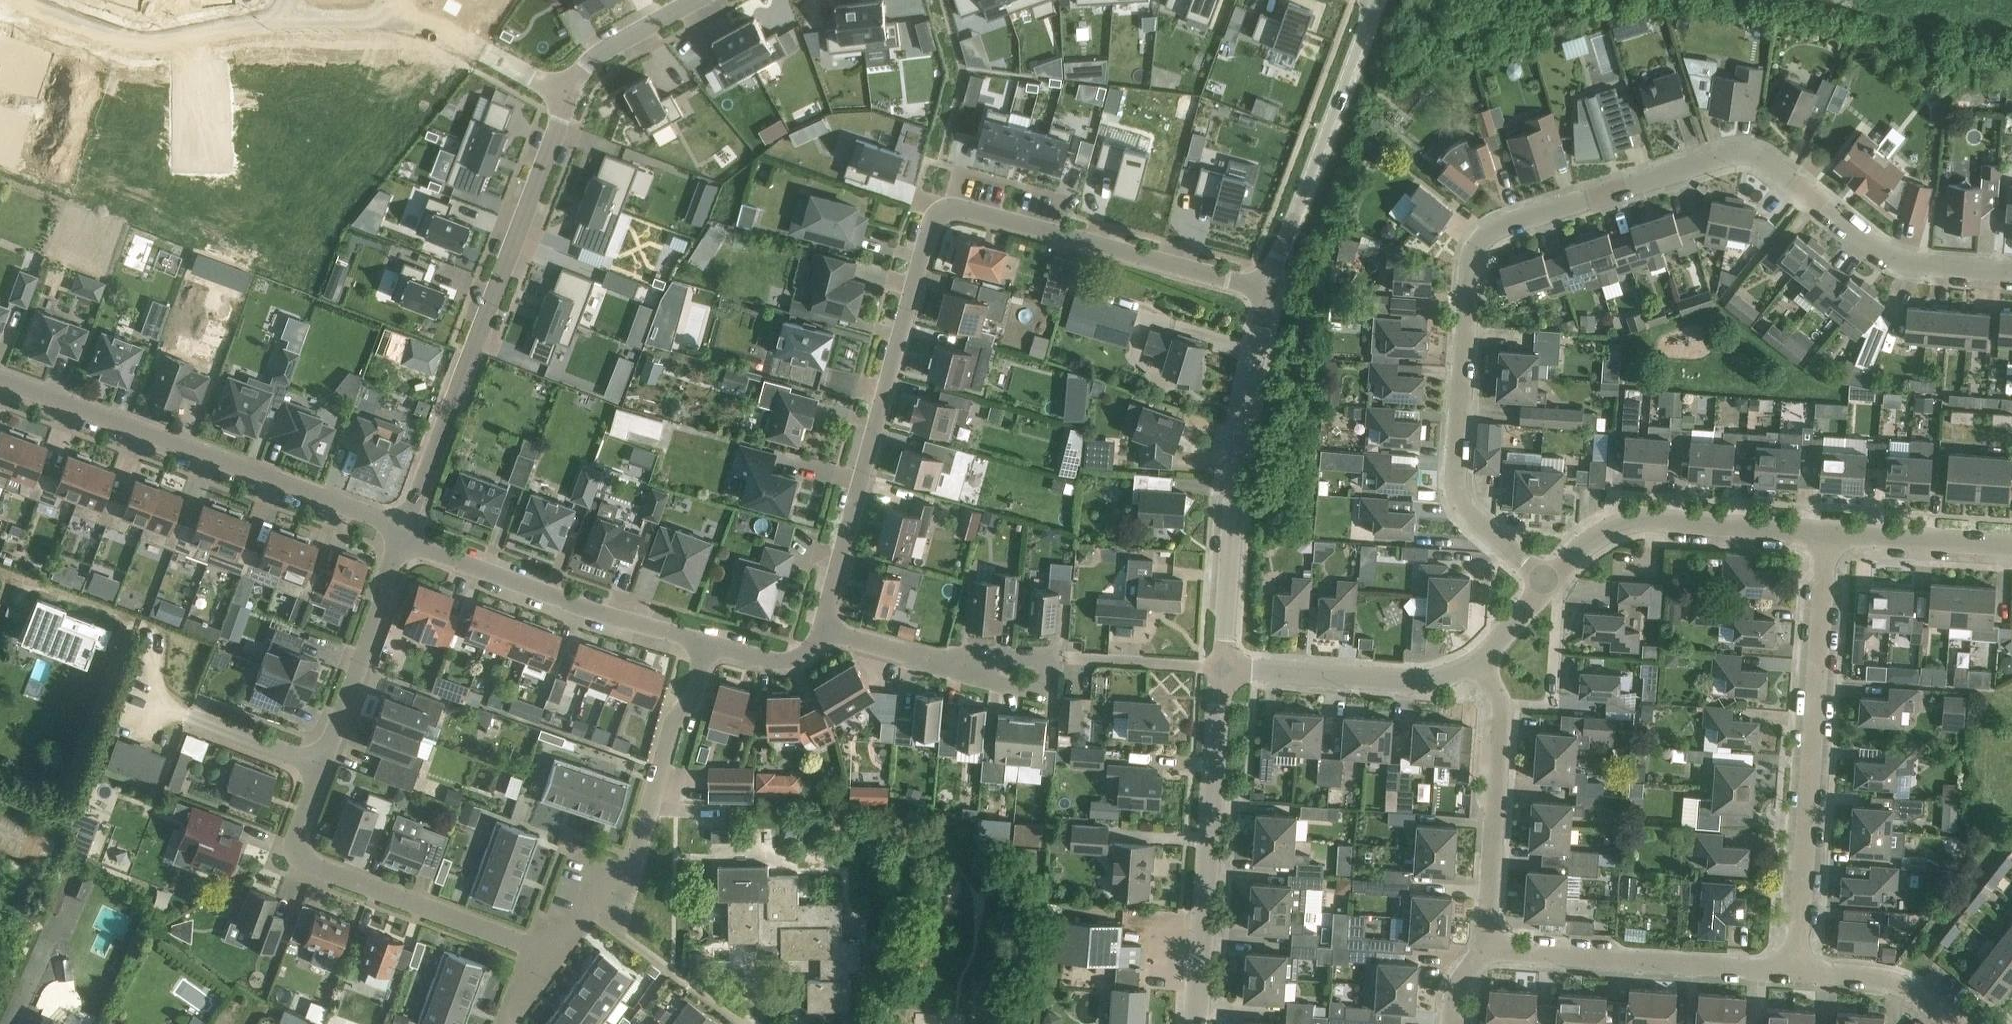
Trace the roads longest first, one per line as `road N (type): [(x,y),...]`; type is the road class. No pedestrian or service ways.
road 1 (residential): [(1551,583),(1466,514),(1456,477),(1470,255),(1488,231),(1747,151),(1900,262),(2011,272)]
road 2 (residential): [(822,629),(929,234),(948,214),(969,208),(1267,291)]
road 3 (residential): [(552,953),(309,865),(295,838),(403,537)]
road 4 (residential): [(403,537),(570,94)]
road 5 (residential): [(1796,974),(1829,530)]
road 6 (residential): [(0,379),(403,537)]
road 7 (unclassified): [(1223,667),(1237,431),(1267,291)]
road 8 (unclassified): [(1195,1023),(1223,667)]
road 9 (residential): [(552,953),(616,875),(636,864),(673,730),(708,643)]
road 10 (residential): [(403,537),(423,553),(617,625),(708,643)]
road 11 (residential): [(1796,974),(1485,948)]
road 12 (unclassified): [(1267,291),(1378,0)]
road 13 (residential): [(1551,583),(1612,528),(1655,522),(1829,530)]
road 14 (residential): [(1485,948),(1502,703),(1477,664)]
road 15 (residential): [(27,0),(117,38),(298,22)]
road 16 (residential): [(1223,667),(1423,683),(1477,664)]
road 17 (residential): [(386,21),(436,25),(570,94)]
road 18 (residential): [(1829,530),(2011,545)]
road 19 (residential): [(1955,1023),(1907,985),(1796,974)]
road 20 (residential): [(570,94),(602,50),(692,0)]
road 21 (residential): [(941,666),(1052,656),(1046,697)]
road 22 (residential): [(708,643),(787,661),(811,649),(822,629)]
road 23 (residential): [(941,666),(822,629)]

